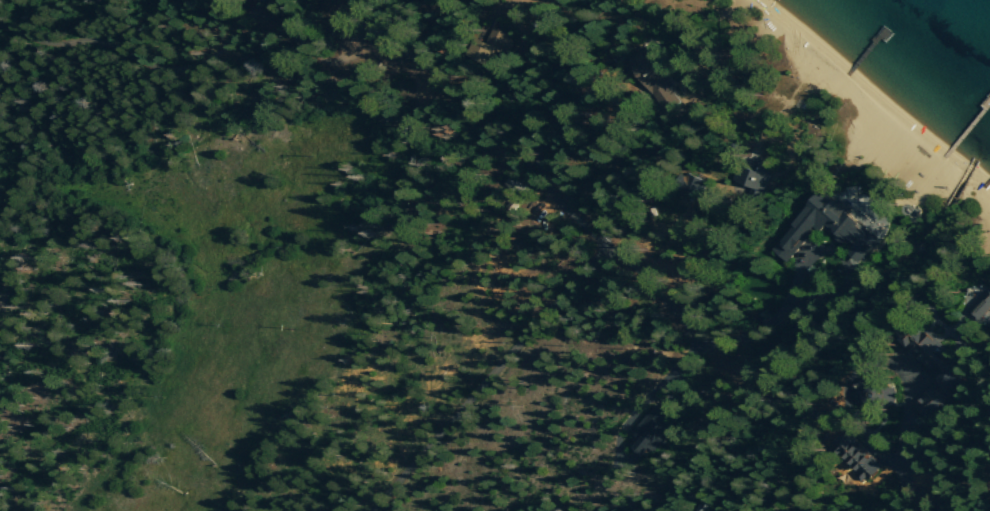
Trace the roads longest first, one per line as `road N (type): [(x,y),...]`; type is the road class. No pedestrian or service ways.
road 1 (residential): [(606,244),(524,159),(474,140),(393,78),(251,16)]
road 2 (residential): [(369,510),(606,244)]
road 3 (residential): [(251,16),(191,61),(0,26)]
road 4 (residential): [(705,341),(606,244)]

